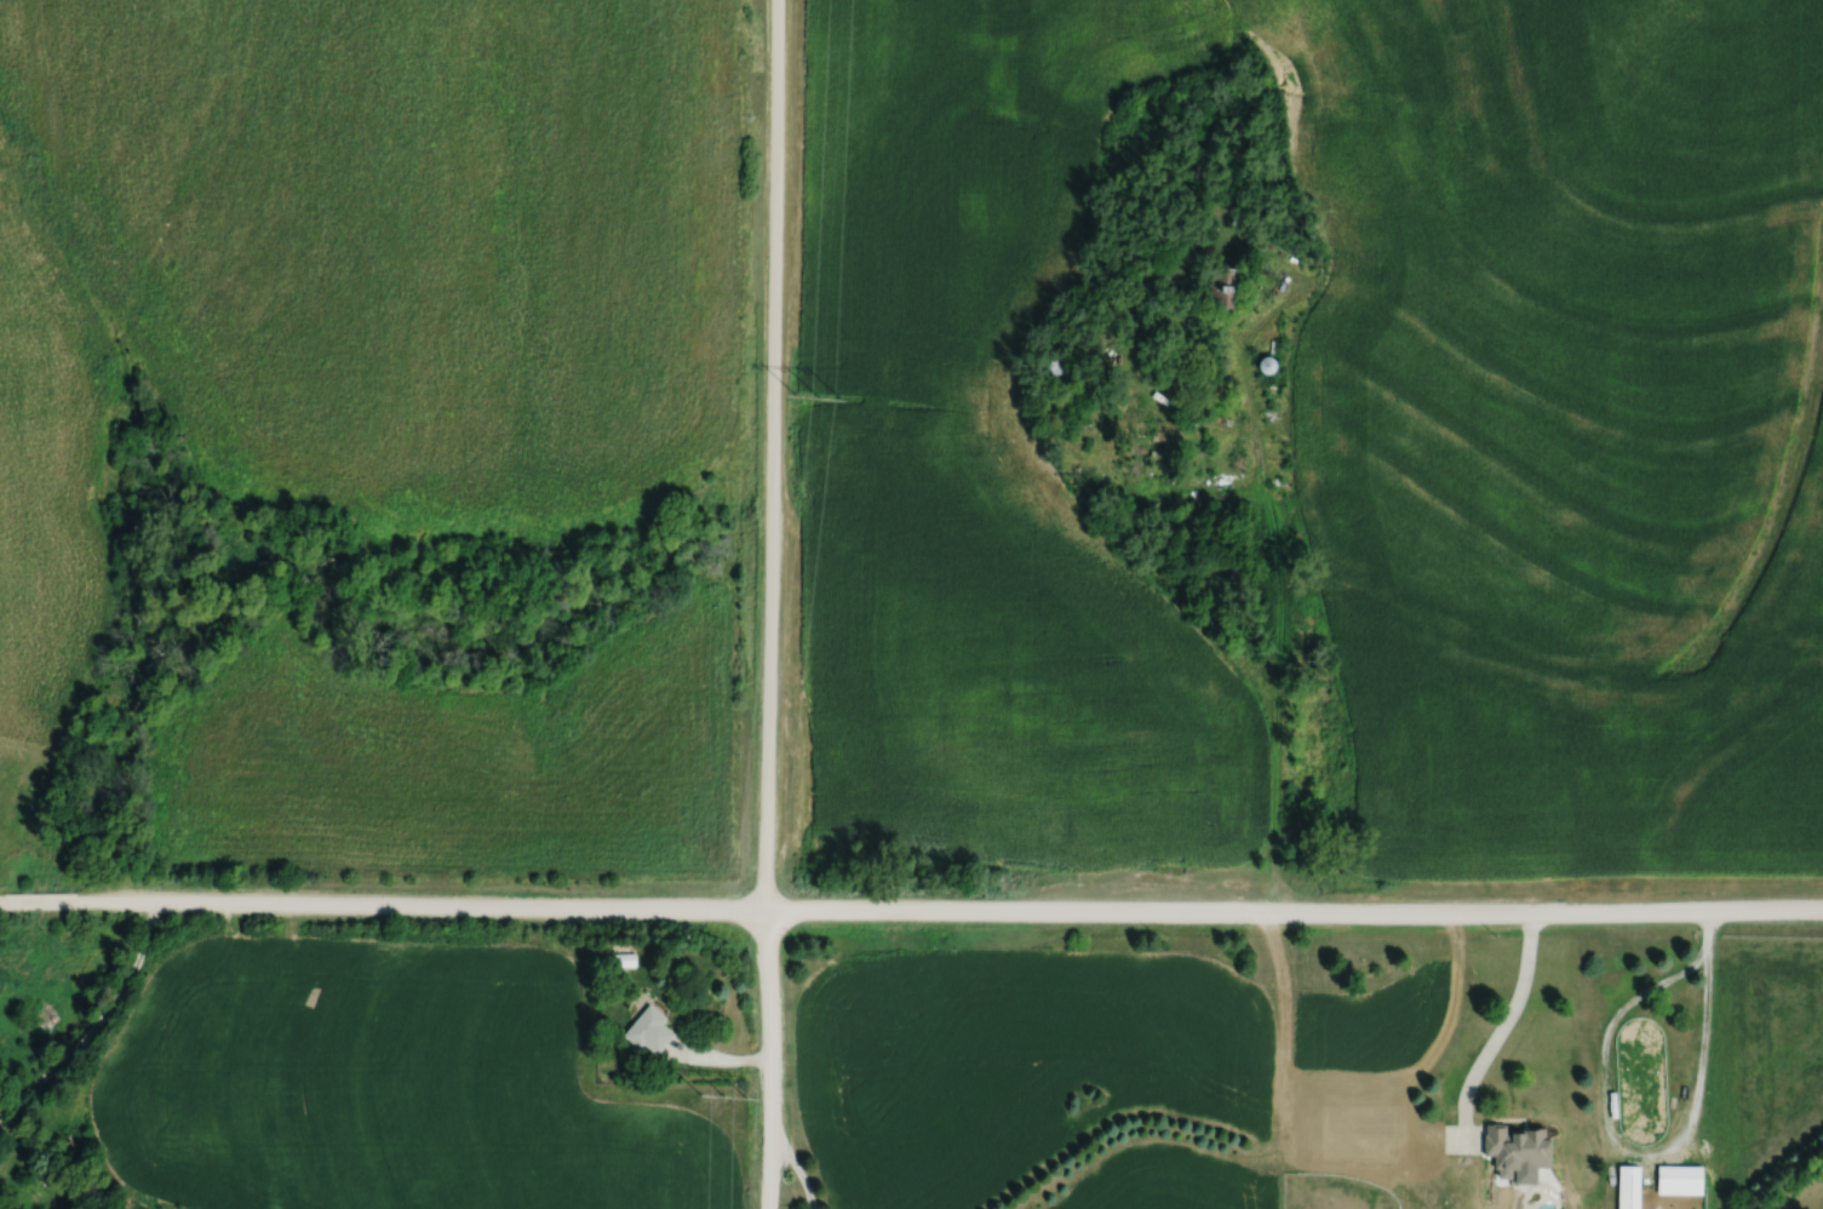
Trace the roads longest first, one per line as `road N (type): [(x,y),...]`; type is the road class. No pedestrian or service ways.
road 1 (residential): [(0,907),(1398,922),(1822,918)]
road 2 (residential): [(776,0),(767,865),(773,1208)]

